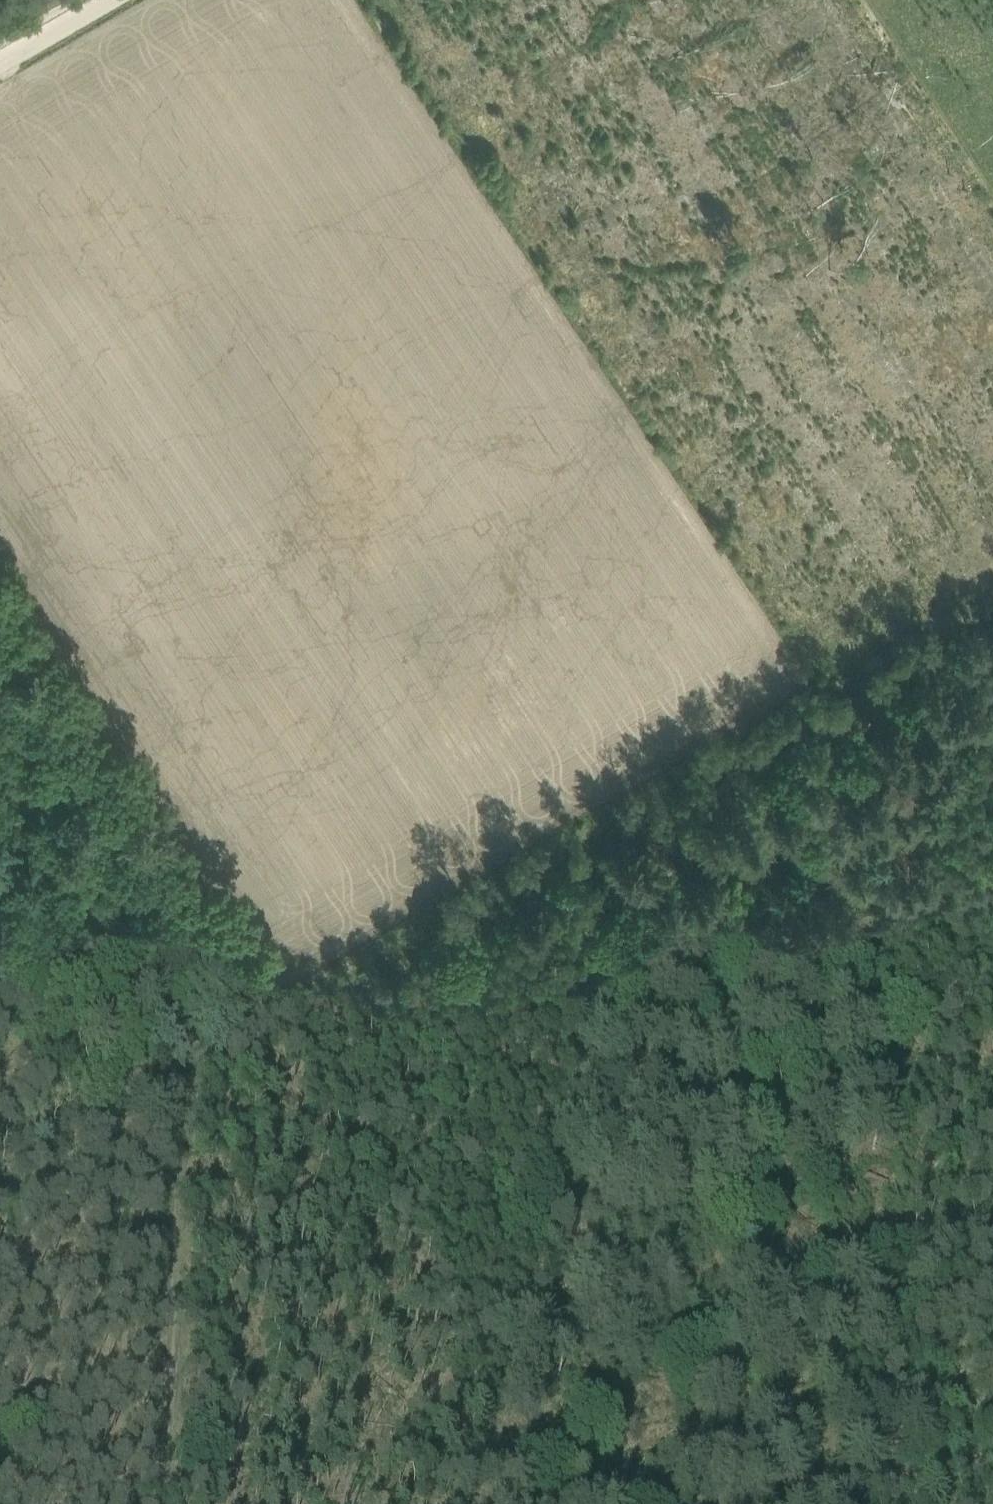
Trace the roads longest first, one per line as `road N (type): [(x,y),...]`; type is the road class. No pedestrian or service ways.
road 1 (track): [(214,1063),(992,622)]
road 2 (track): [(0,1188),(169,1093),(153,1503)]
road 3 (track): [(0,753),(214,1063),(169,1093)]
road 4 (track): [(992,1455),(826,1503)]

